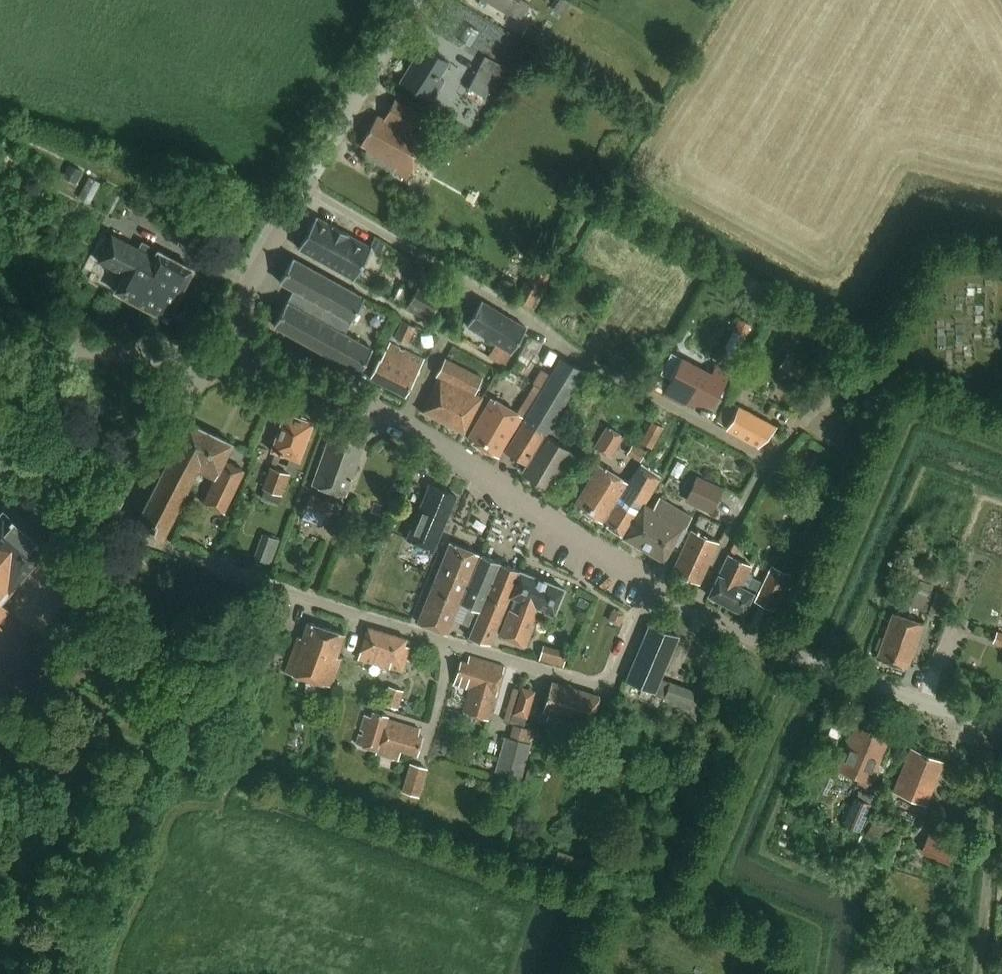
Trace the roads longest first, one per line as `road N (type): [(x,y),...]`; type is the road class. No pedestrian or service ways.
road 1 (residential): [(653,589),(614,676),(588,685),(274,589),(117,530)]
road 2 (residential): [(770,466),(305,189)]
road 3 (unclassified): [(991,720),(789,655),(696,610)]
road 4 (unclassified): [(653,589),(402,423)]
road 5 (residential): [(276,239),(447,338),(402,423)]
road 6 (residential): [(979,973),(995,783),(991,720)]
road 7 (unclassified): [(305,189),(413,0)]
road 8 (unclassified): [(210,360),(0,340)]
road 9 (unclassified): [(402,423),(299,380),(210,360)]
road 10 (residential): [(117,530),(210,360)]
road 11 (residential): [(696,610),(770,466)]
road 12 (unclassified): [(210,360),(276,239)]
road 13 (residential): [(117,530),(0,480)]
road 14 (residential): [(770,466),(808,417),(857,374)]

